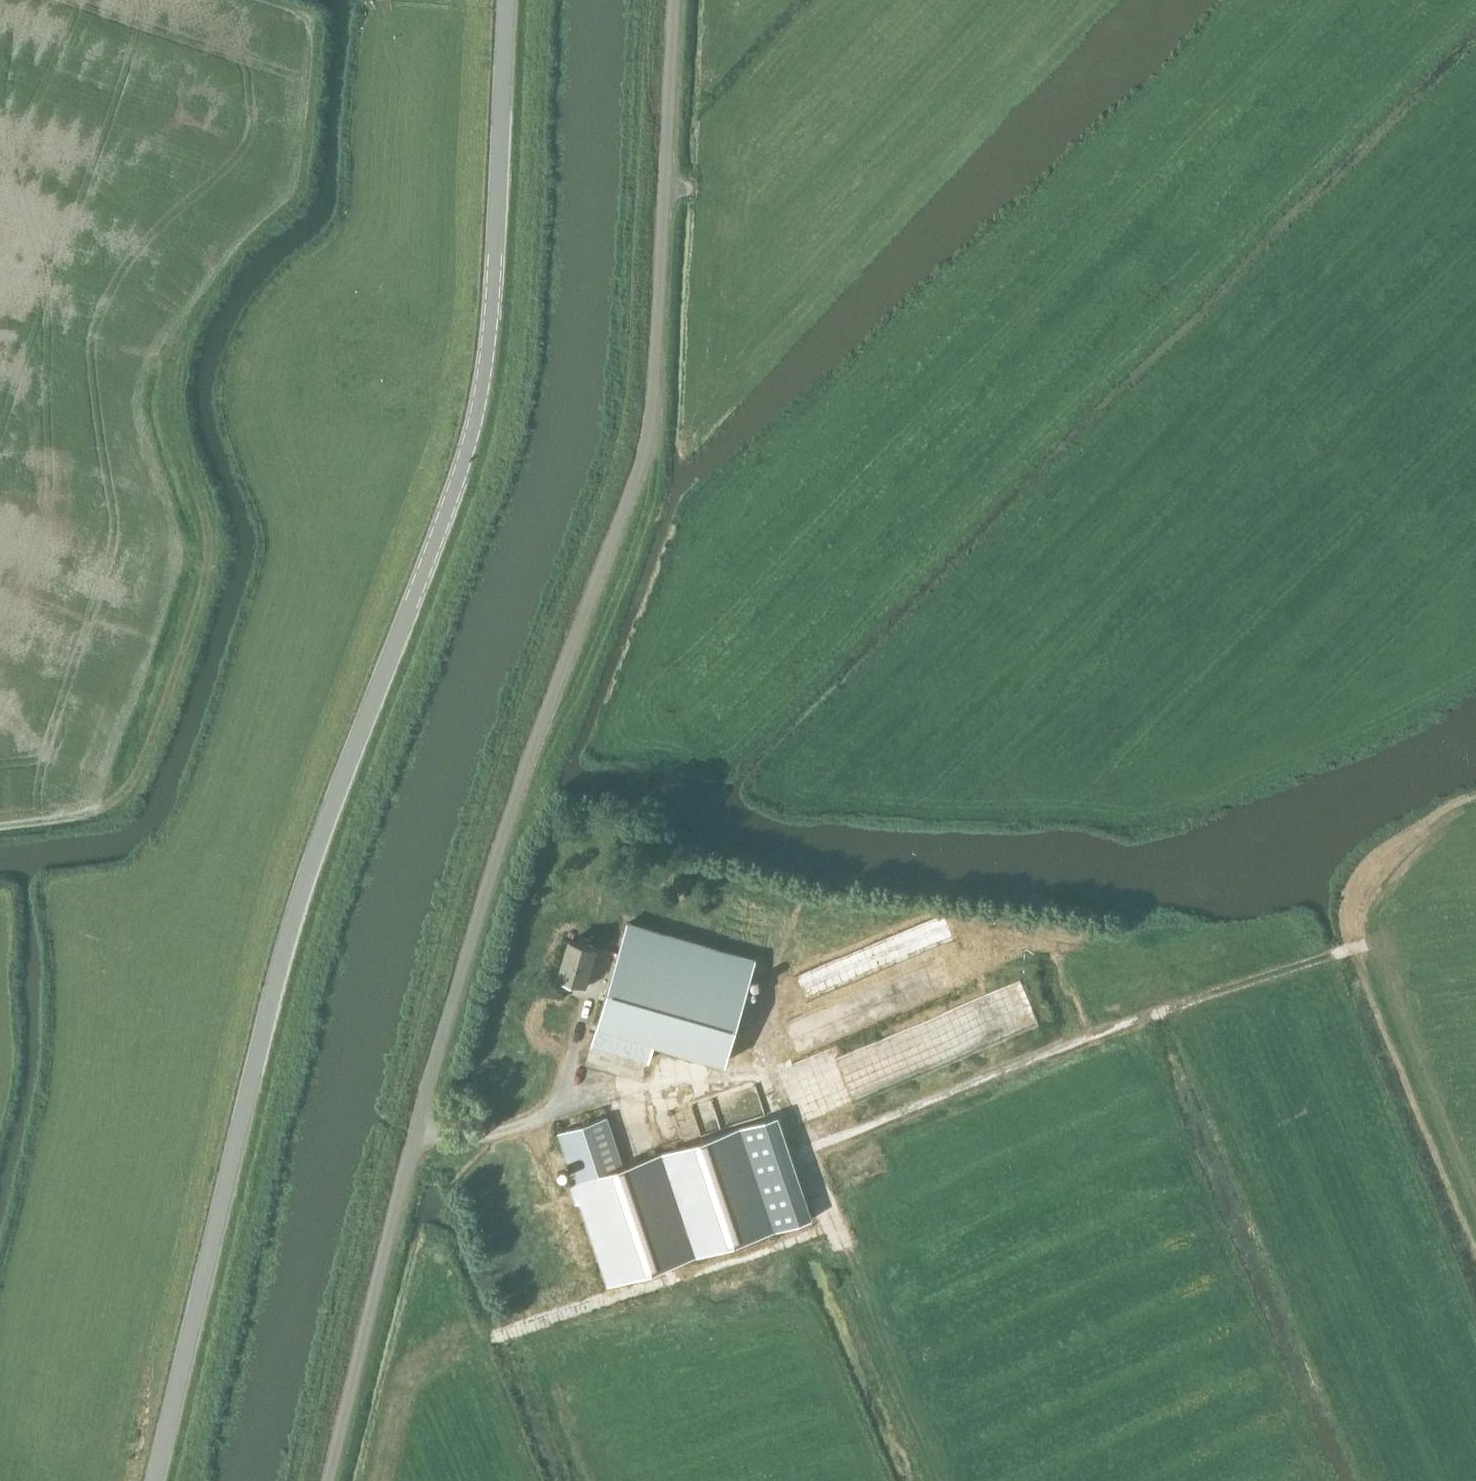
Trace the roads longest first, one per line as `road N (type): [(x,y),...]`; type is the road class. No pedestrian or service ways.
road 1 (tertiary): [(157,1480),(291,938),(485,393),(510,0)]
road 2 (unclassified): [(331,1480),(487,885),(653,433),(676,0)]
road 3 (track): [(385,1480),(419,1369),(510,1331),(835,1228),(783,1071),(590,1099),(488,1136),(420,1130)]

